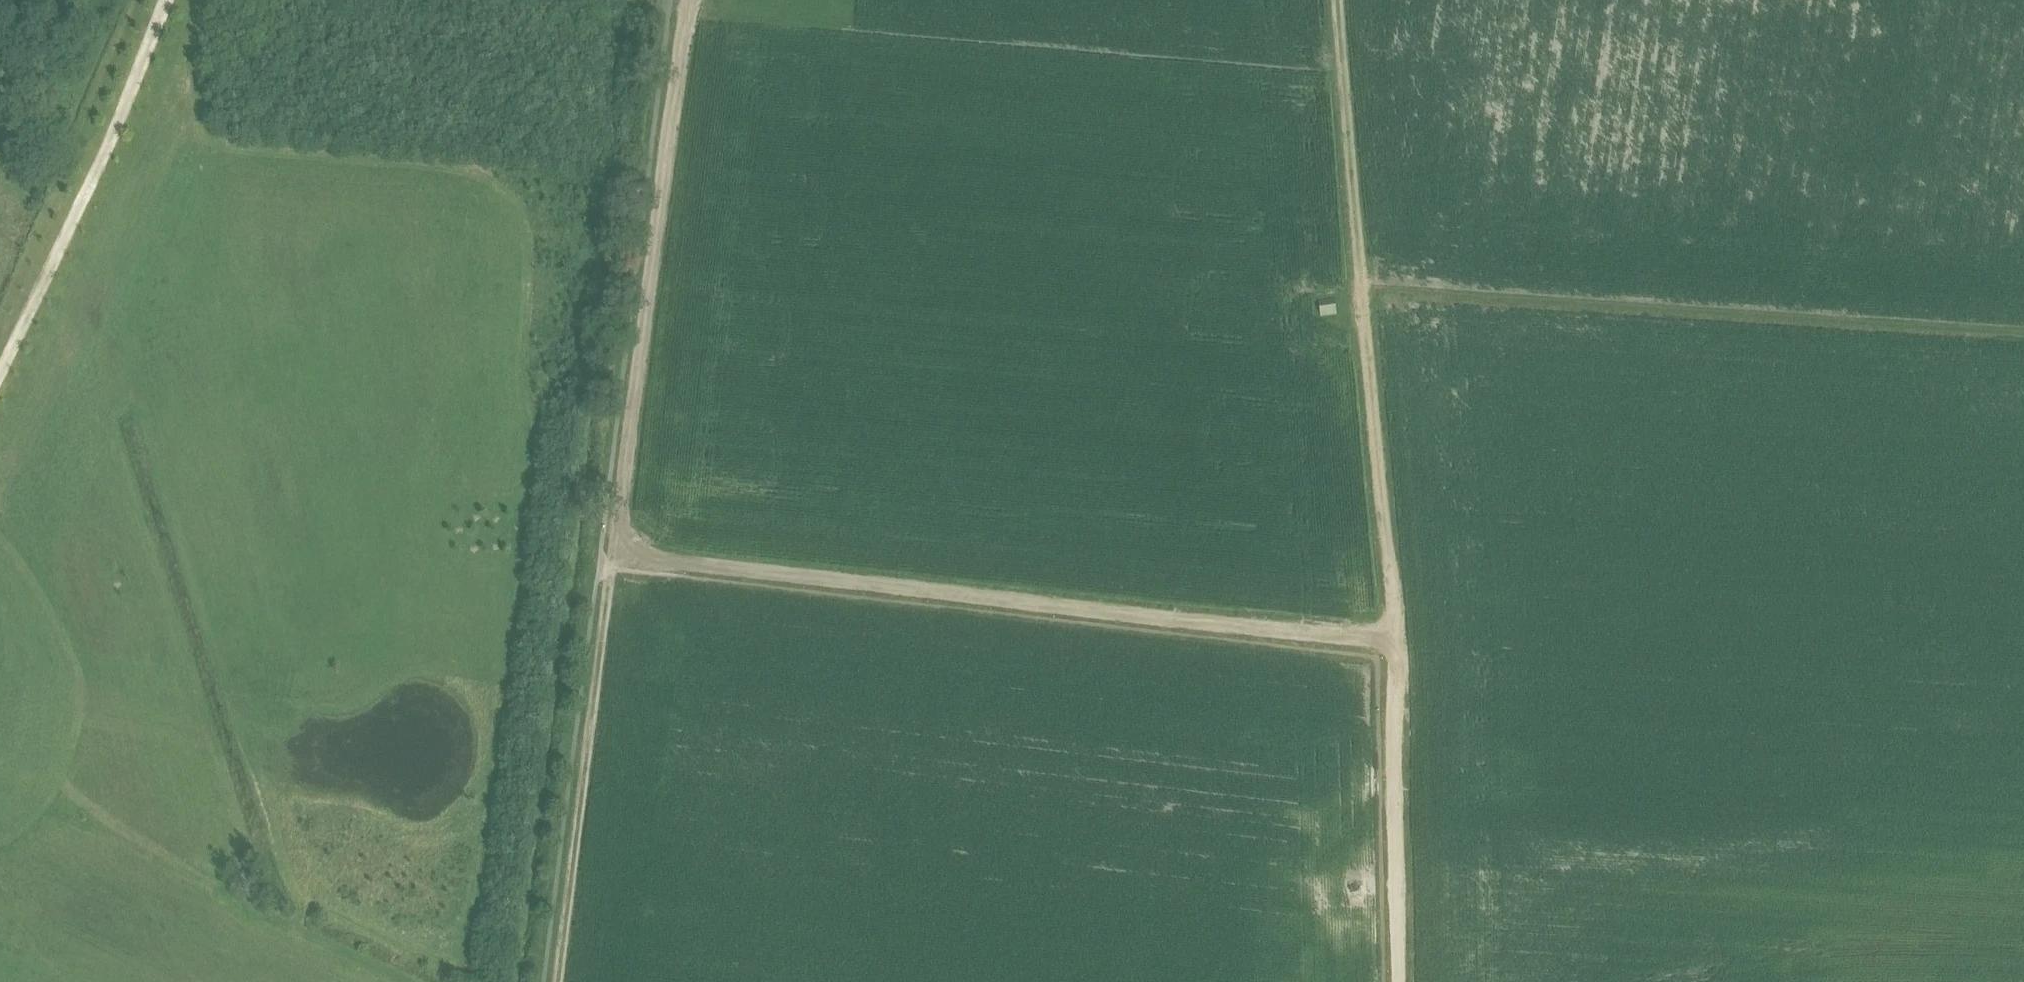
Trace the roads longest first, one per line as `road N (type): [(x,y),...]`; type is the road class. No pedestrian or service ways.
road 1 (track): [(1394,640),(612,553)]
road 2 (track): [(1394,640),(1335,0)]
road 3 (track): [(612,553),(685,0)]
road 4 (track): [(557,981),(612,553)]
road 5 (track): [(1401,981),(1394,640)]

